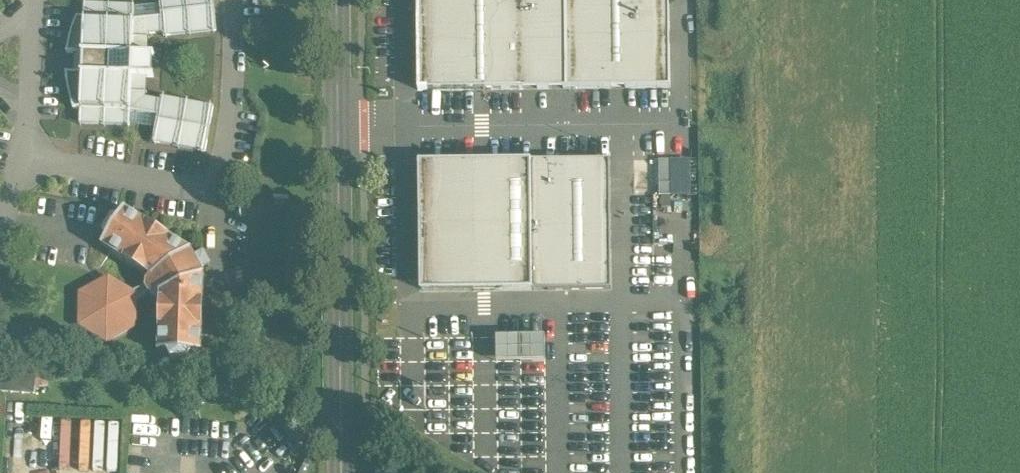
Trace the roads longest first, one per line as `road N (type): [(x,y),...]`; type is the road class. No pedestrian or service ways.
road 1 (tertiary): [(340,472),(336,0)]
road 2 (residential): [(20,158),(209,186),(220,176),(232,114),(231,0)]
road 3 (track): [(340,412),(368,412),(465,472)]

